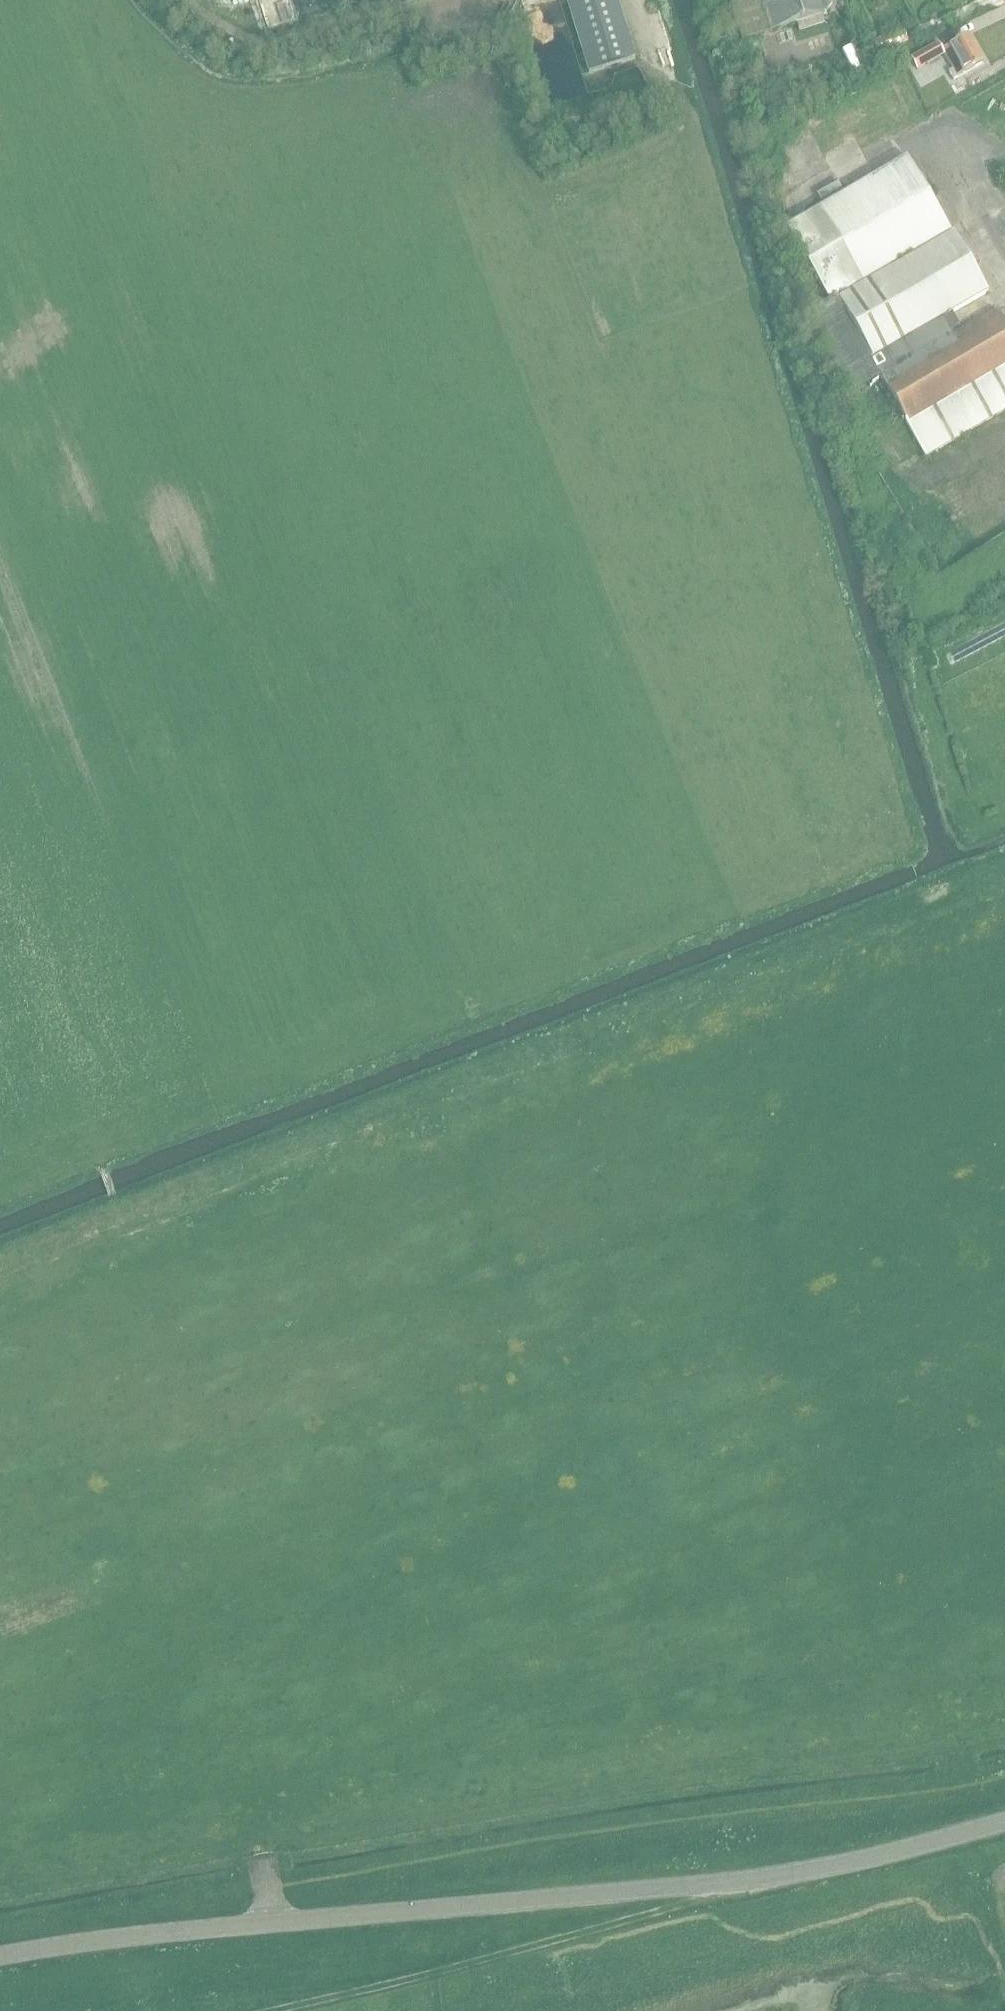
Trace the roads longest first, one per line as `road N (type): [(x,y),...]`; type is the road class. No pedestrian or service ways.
road 1 (unclassified): [(0,1957),(803,1873),(1004,1827)]

